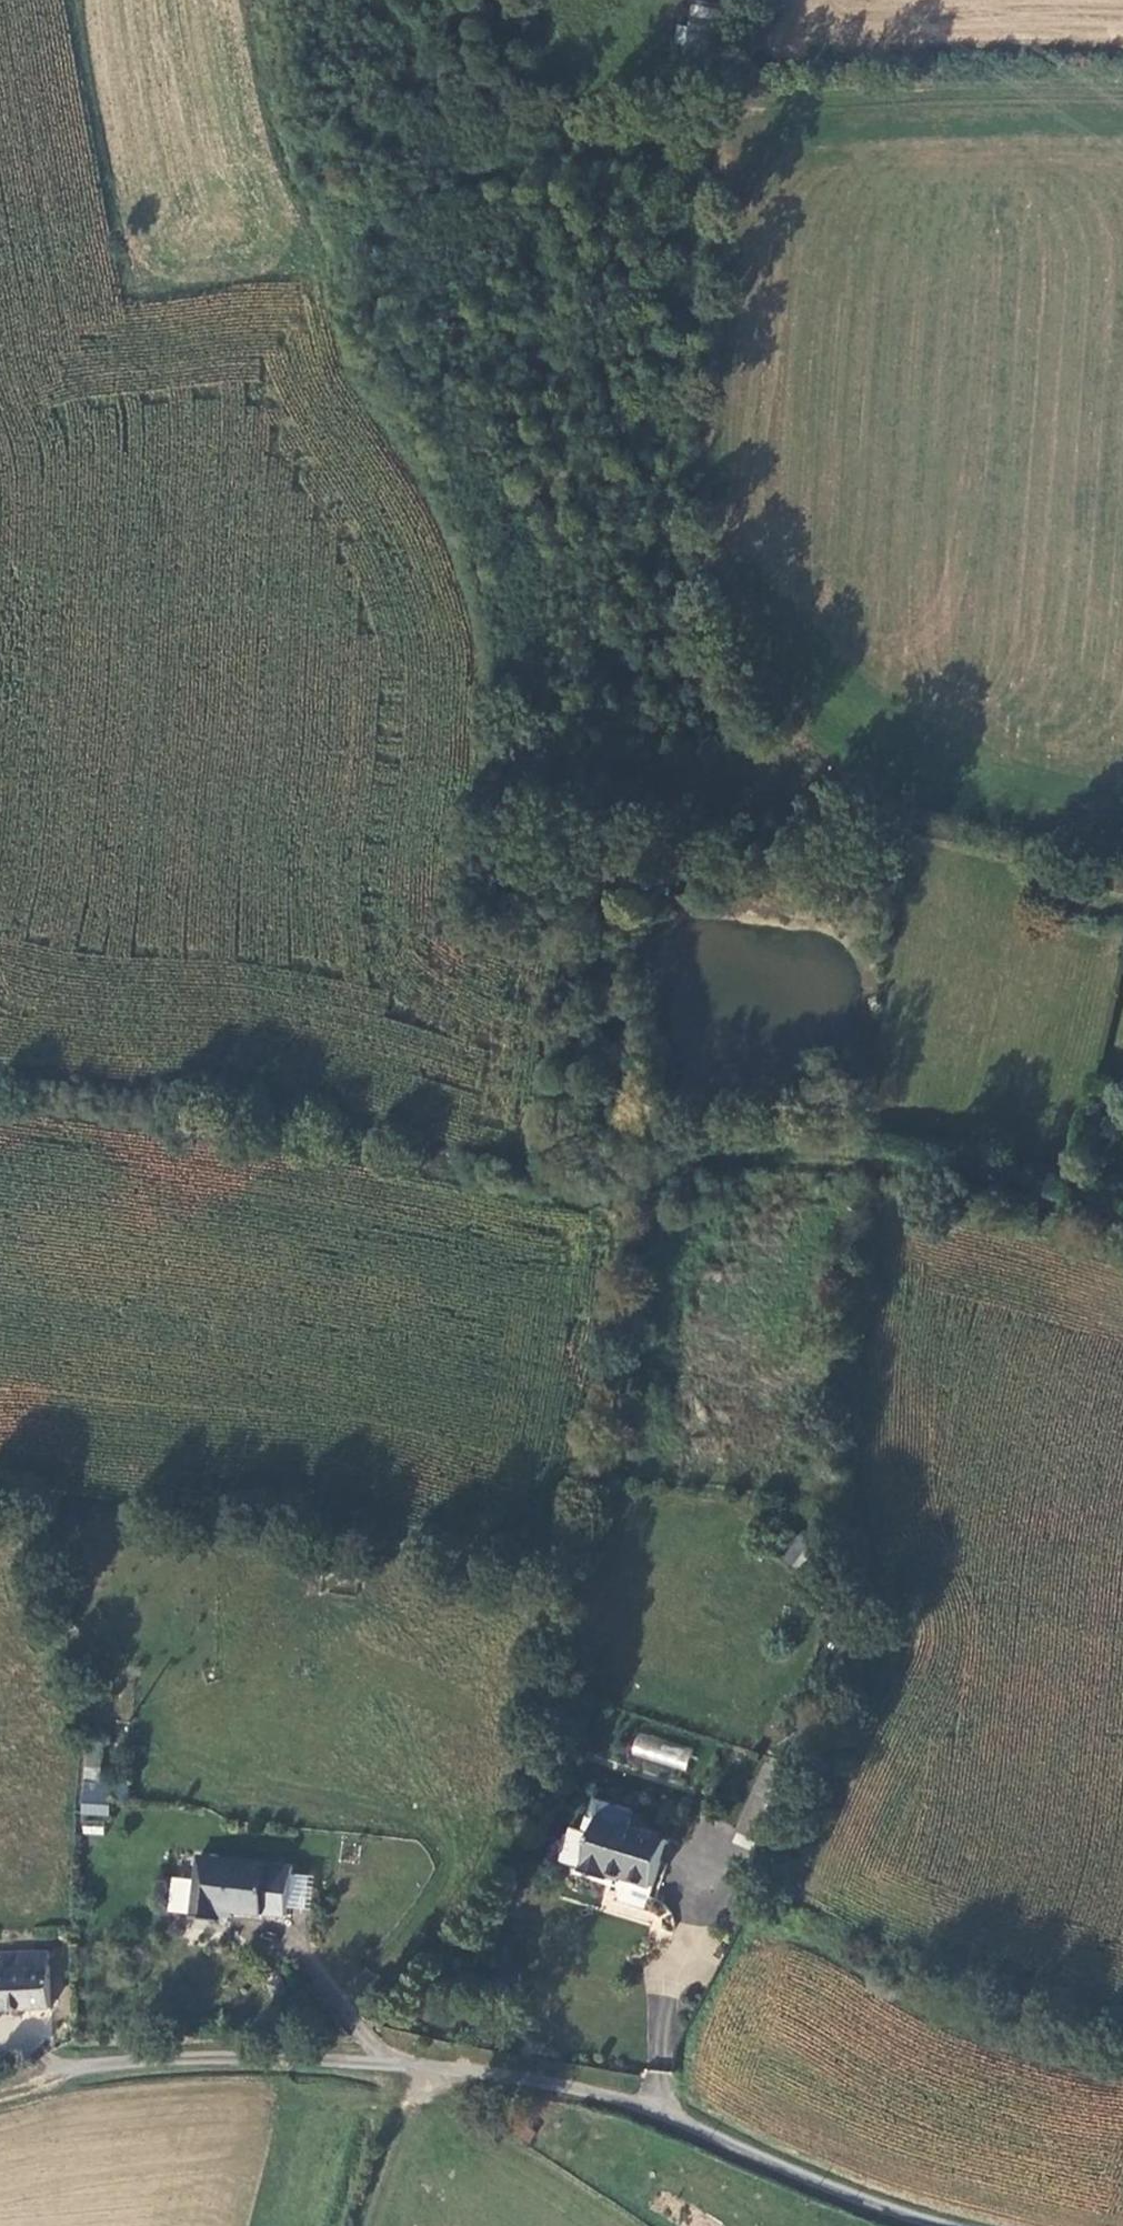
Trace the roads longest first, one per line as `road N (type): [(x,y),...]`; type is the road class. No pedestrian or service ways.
road 1 (unclassified): [(958,2225),(544,2073),(339,2045),(106,2055),(64,2068)]
road 2 (unclassified): [(1122,1215),(862,1152),(680,1163)]
road 3 (track): [(733,106),(1122,87)]

